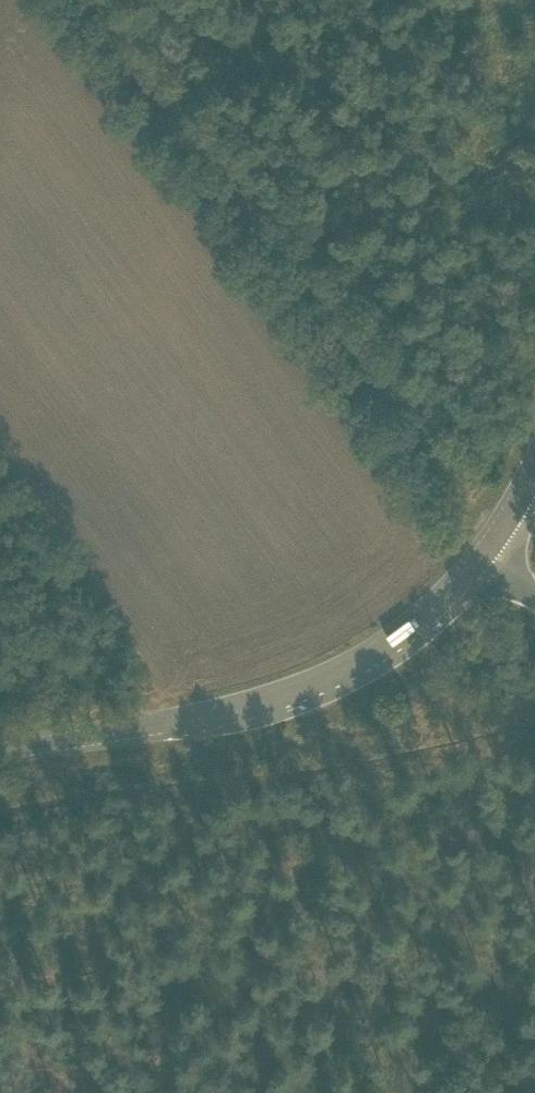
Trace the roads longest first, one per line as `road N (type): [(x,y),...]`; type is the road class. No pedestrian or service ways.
road 1 (tertiary): [(0,754),(226,715),(311,691),(371,661),(489,549)]

